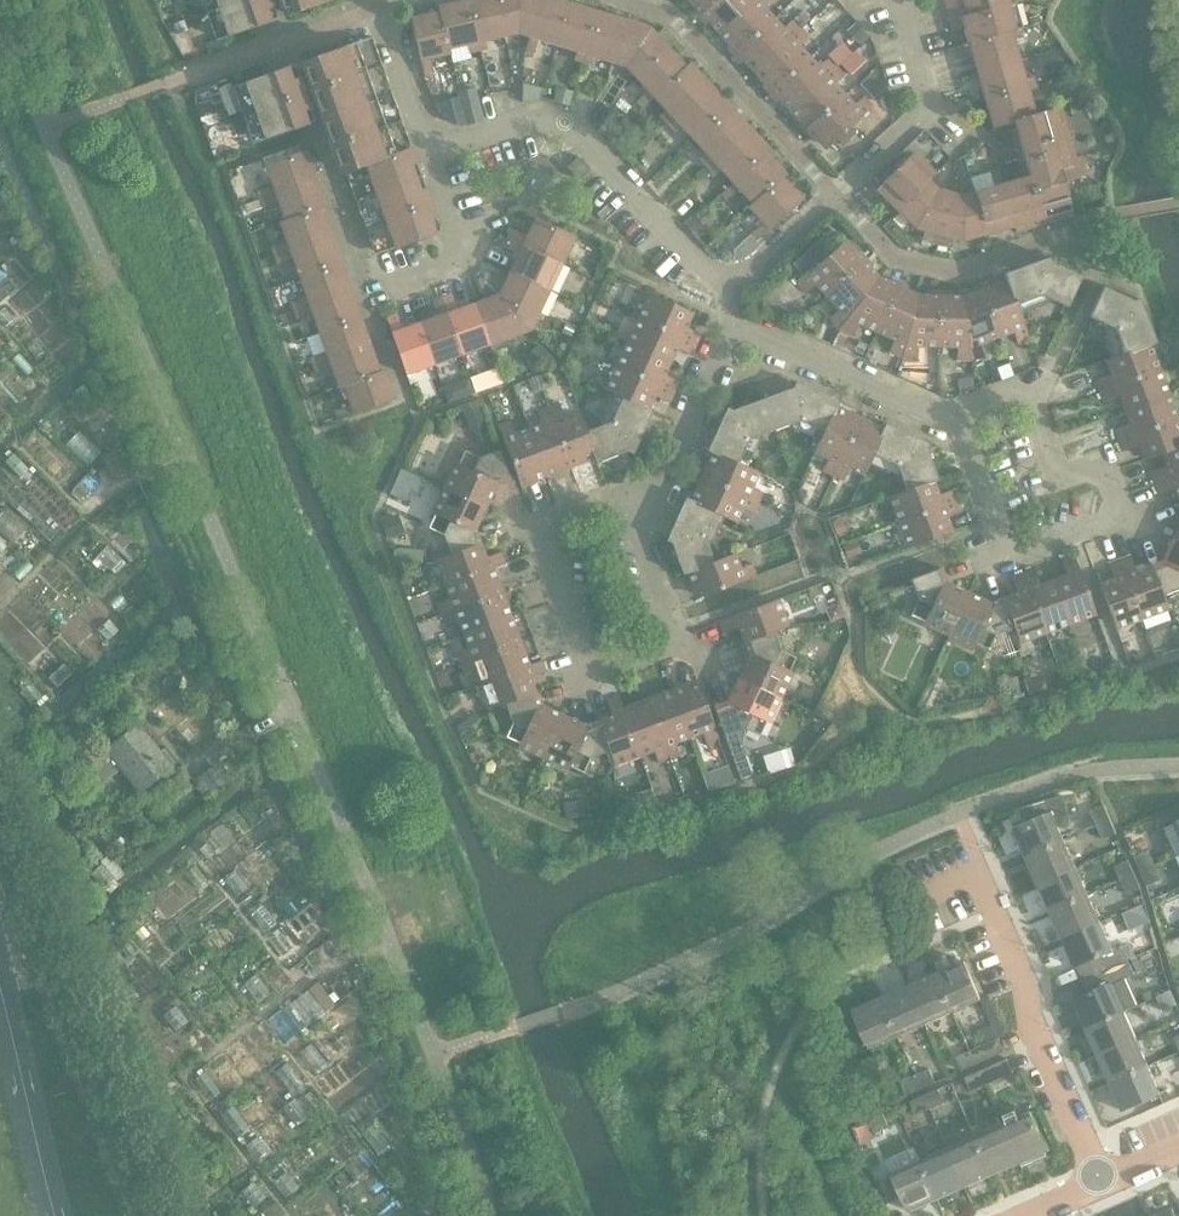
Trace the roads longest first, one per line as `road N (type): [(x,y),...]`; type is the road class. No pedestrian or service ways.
road 1 (unclassified): [(959,419),(1011,559),(1125,517),(1106,465),(1058,482),(1026,395)]
road 2 (unclassified): [(646,520),(636,494),(540,530),(600,687),(695,651),(687,629)]
road 3 (residential): [(714,287),(838,196),(929,105),(901,0)]
road 4 (secondary): [(142,1215),(0,863)]
road 5 (residential): [(714,287),(567,123),(430,160)]
road 6 (residential): [(1102,1180),(1036,1031),(1028,987),(995,912)]
road 7 (secondary): [(0,977),(58,1215)]
road 8 (unclassified): [(746,325),(959,419)]
road 9 (unclassified): [(746,325),(646,520)]
road 10 (residential): [(373,293),(466,261),(430,160)]
road 11 (unclassified): [(430,160),(375,0)]

